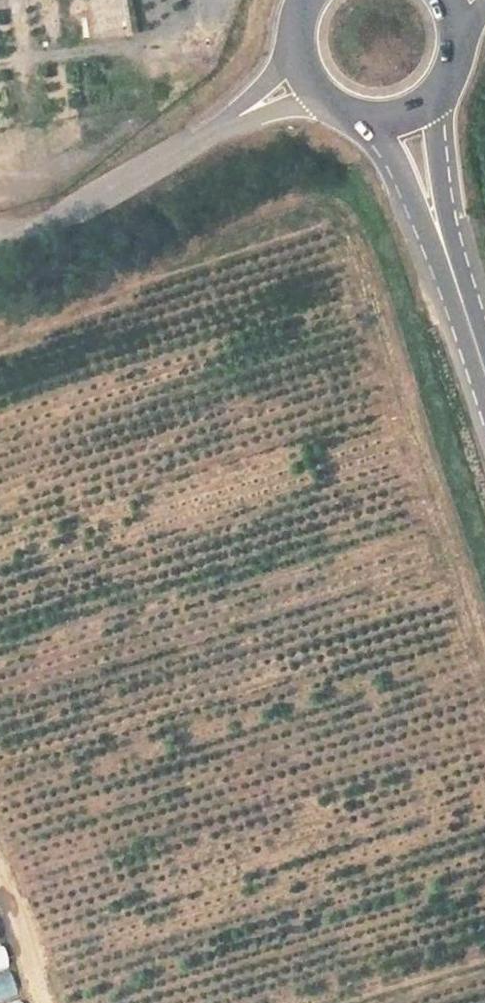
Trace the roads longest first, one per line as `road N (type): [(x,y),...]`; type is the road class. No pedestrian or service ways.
road 1 (unclassified): [(201,137),(0,248)]
road 2 (primary): [(467,304),(446,204),(439,94)]
road 3 (primary): [(376,119),(467,304)]
road 4 (unclassified): [(201,137),(287,104),(335,106)]
road 5 (unclassified): [(298,41),(265,87),(201,137)]

